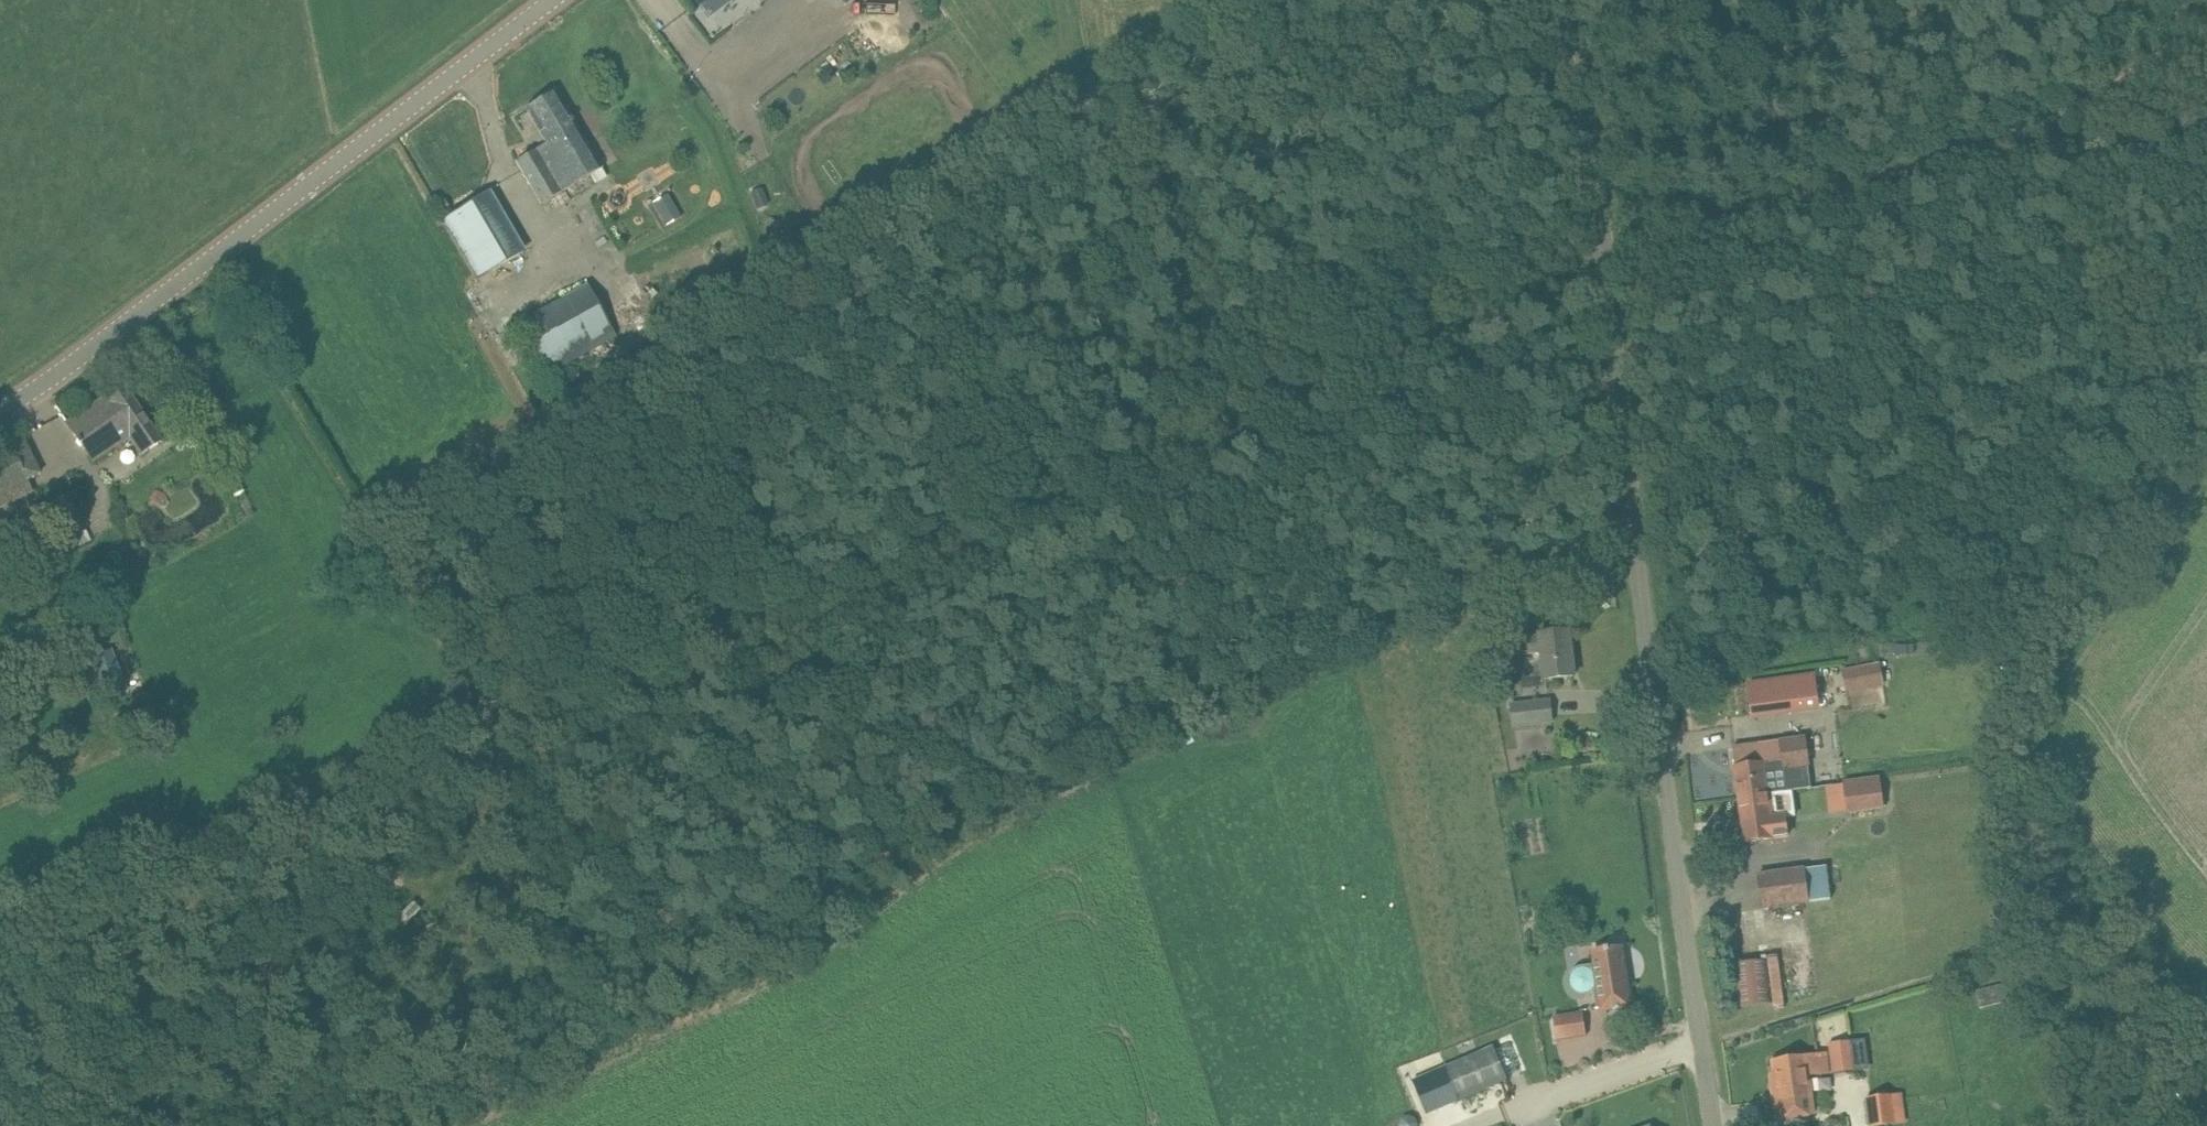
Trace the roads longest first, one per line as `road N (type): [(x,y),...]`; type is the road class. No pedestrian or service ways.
road 1 (unclassified): [(1714,1125),(1642,595),(1580,0)]
road 2 (unclassified): [(0,411),(549,0)]
road 3 (track): [(2206,23),(2076,107),(2017,131),(1715,216),(1602,236)]
road 4 (track): [(1476,1125),(1701,1045)]

